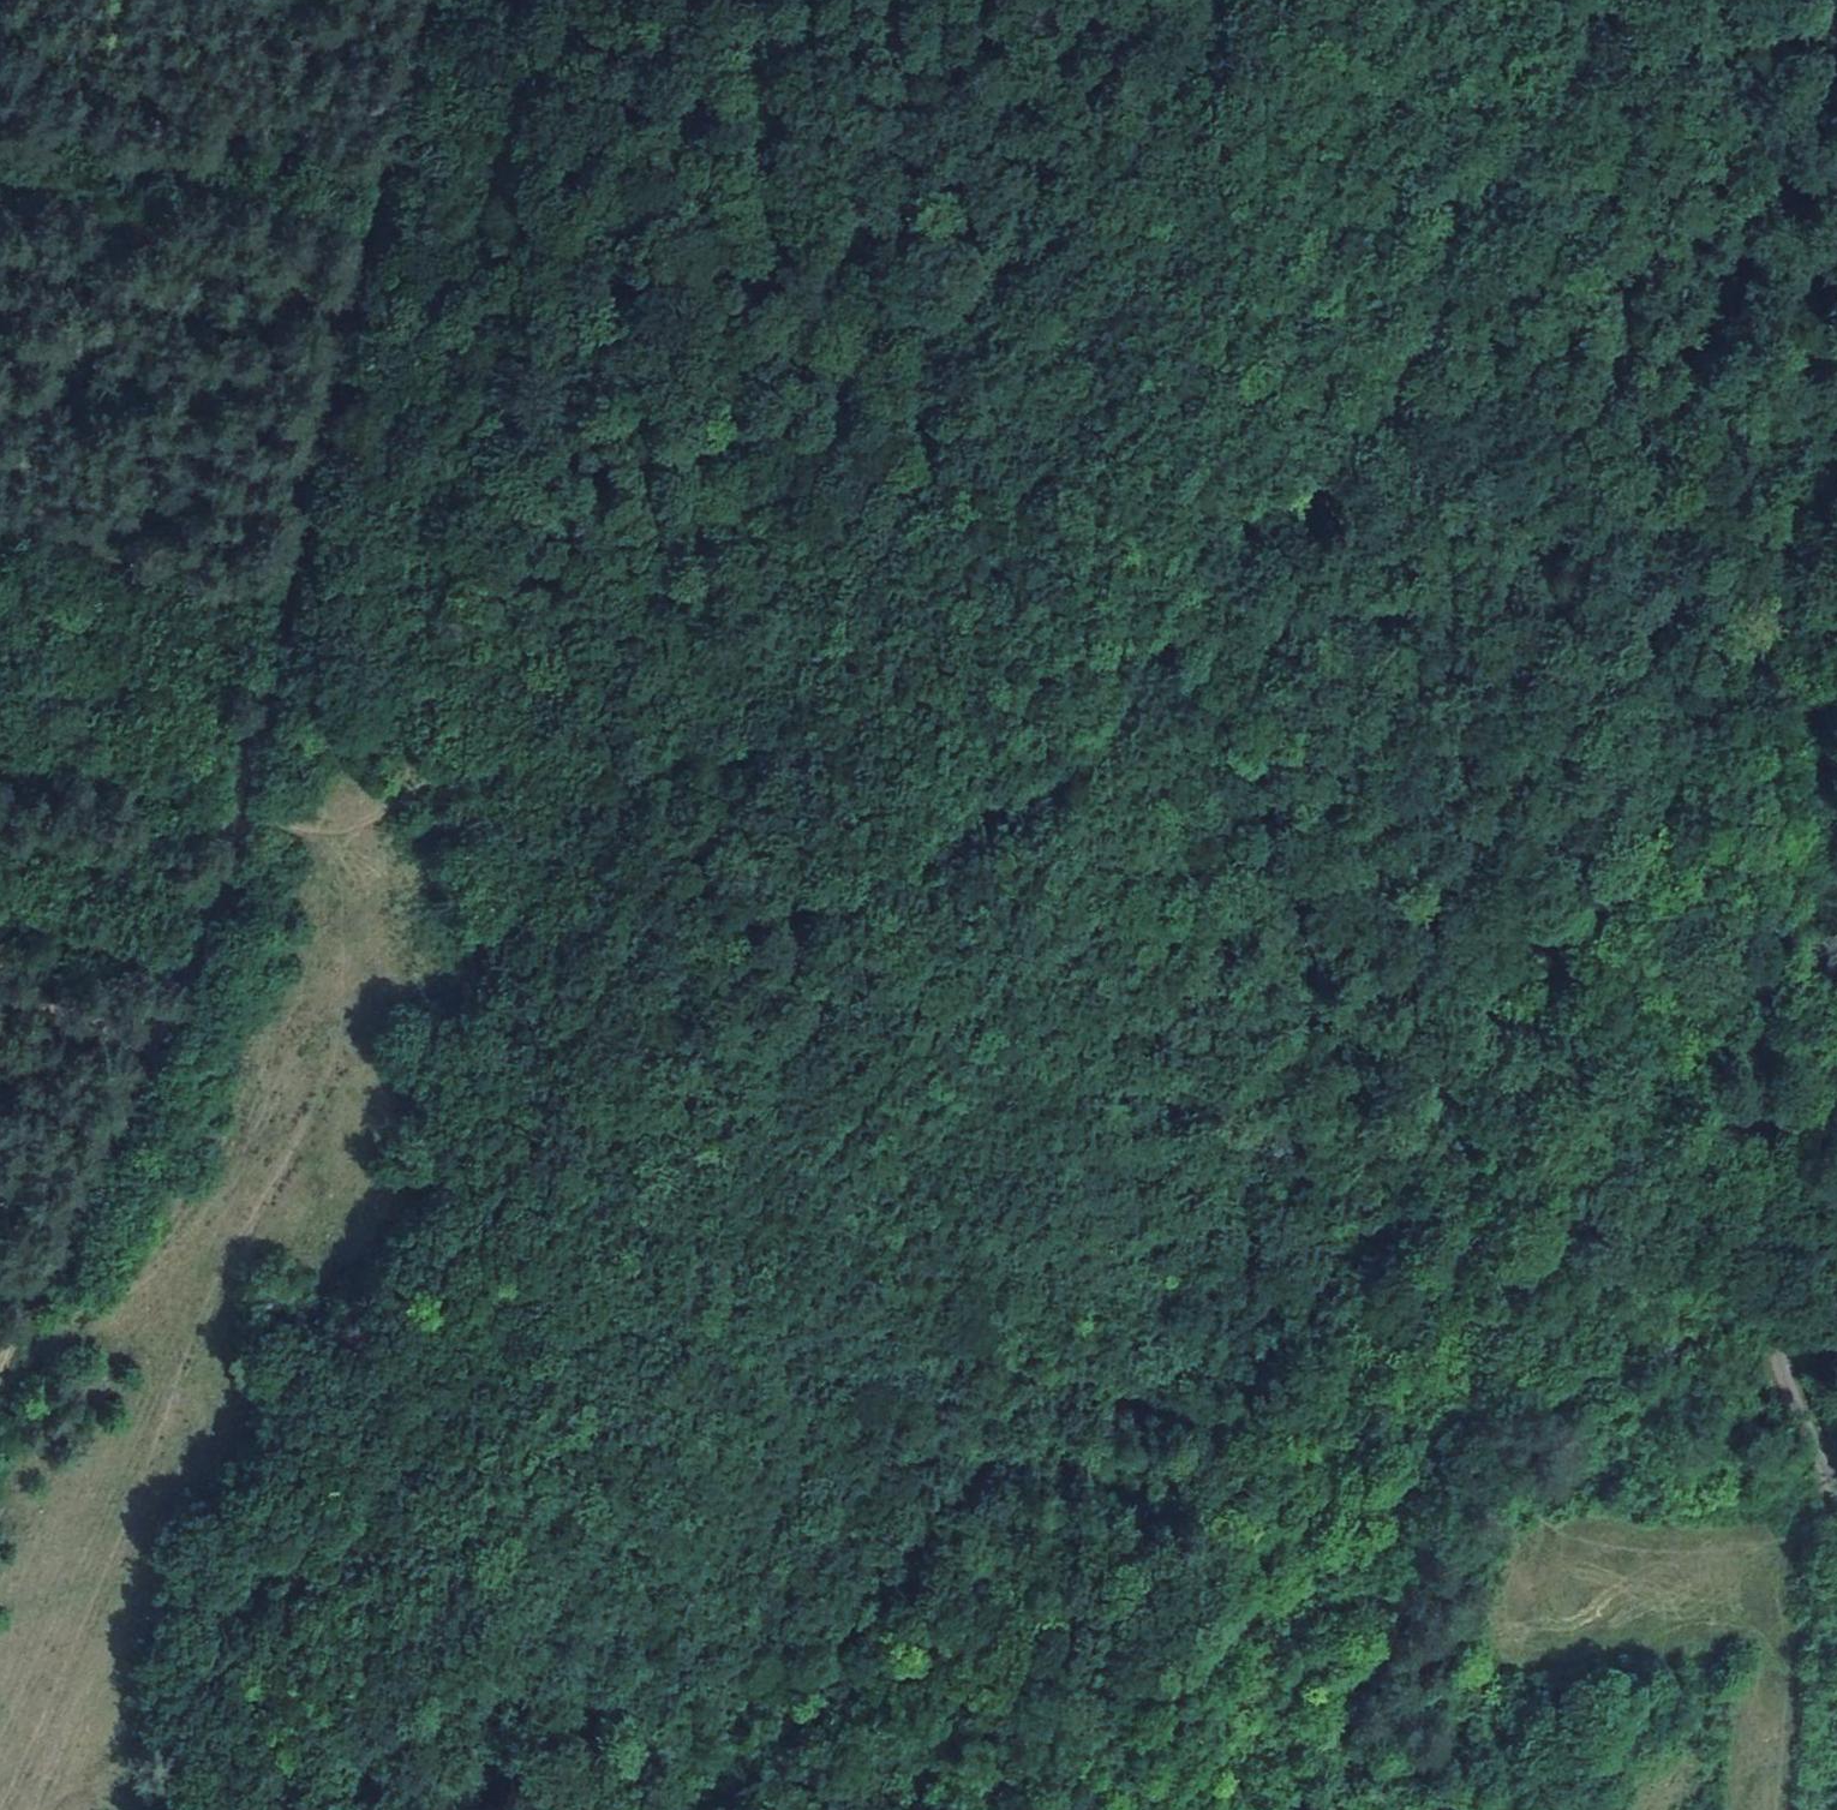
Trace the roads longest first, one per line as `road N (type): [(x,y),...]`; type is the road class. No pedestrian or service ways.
road 1 (track): [(1823,584),(1759,1020),(1770,1145),(1768,1312),(1836,1468)]
road 2 (track): [(1823,584),(1724,706),(1563,993),(1522,1137)]
road 3 (track): [(0,1388),(246,838)]

